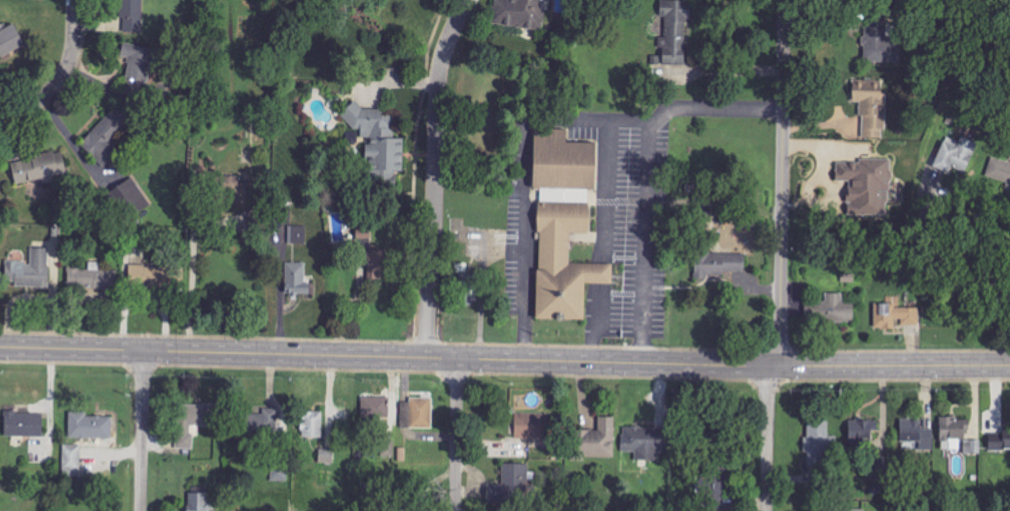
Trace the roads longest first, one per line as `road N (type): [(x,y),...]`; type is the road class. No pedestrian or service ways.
road 1 (tertiary): [(0,348),(1009,367)]
road 2 (tertiary): [(786,0),(780,368)]
road 3 (residential): [(428,359),(439,74),(463,0)]
road 4 (residential): [(144,352),(141,510)]
road 5 (residential): [(456,360),(455,510)]
road 6 (residential): [(766,368),(766,510)]
road 7 (residential): [(916,211),(927,252),(1009,301)]
road 8 (residential): [(75,0),(72,57),(46,96),(25,110)]

